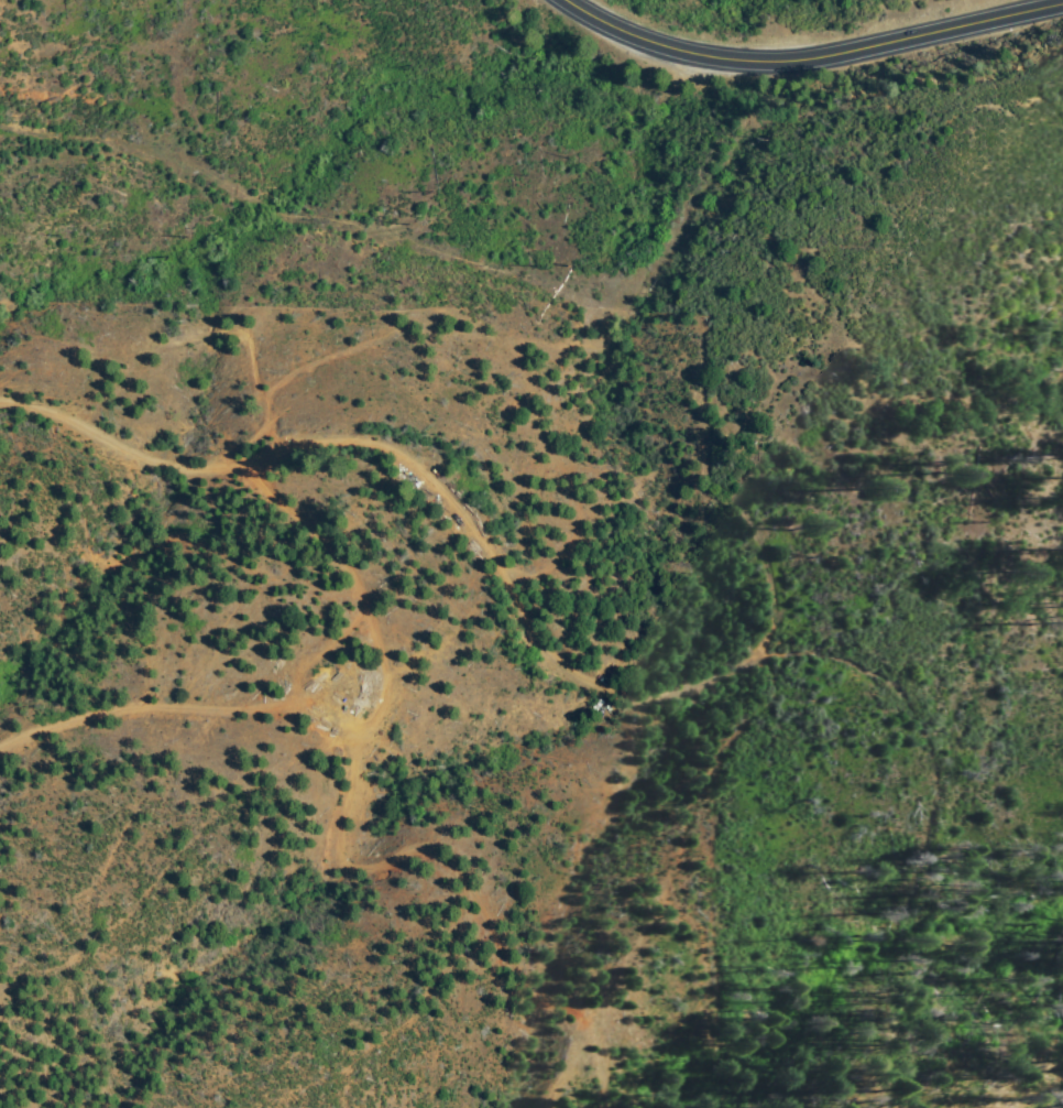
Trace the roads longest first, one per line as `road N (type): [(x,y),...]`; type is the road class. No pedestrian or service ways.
road 1 (track): [(0,755),(109,713),(164,704),(315,707),(363,726),(381,675),(349,572),(218,478)]
road 2 (track): [(218,478),(314,443),(352,439),(384,448),(453,509),(550,662),(571,677),(647,703),(768,653)]
road 3 (primary): [(565,0),(671,59),(776,79),(870,61),(1062,3)]
road 4 (track): [(218,478),(176,486),(0,416)]

